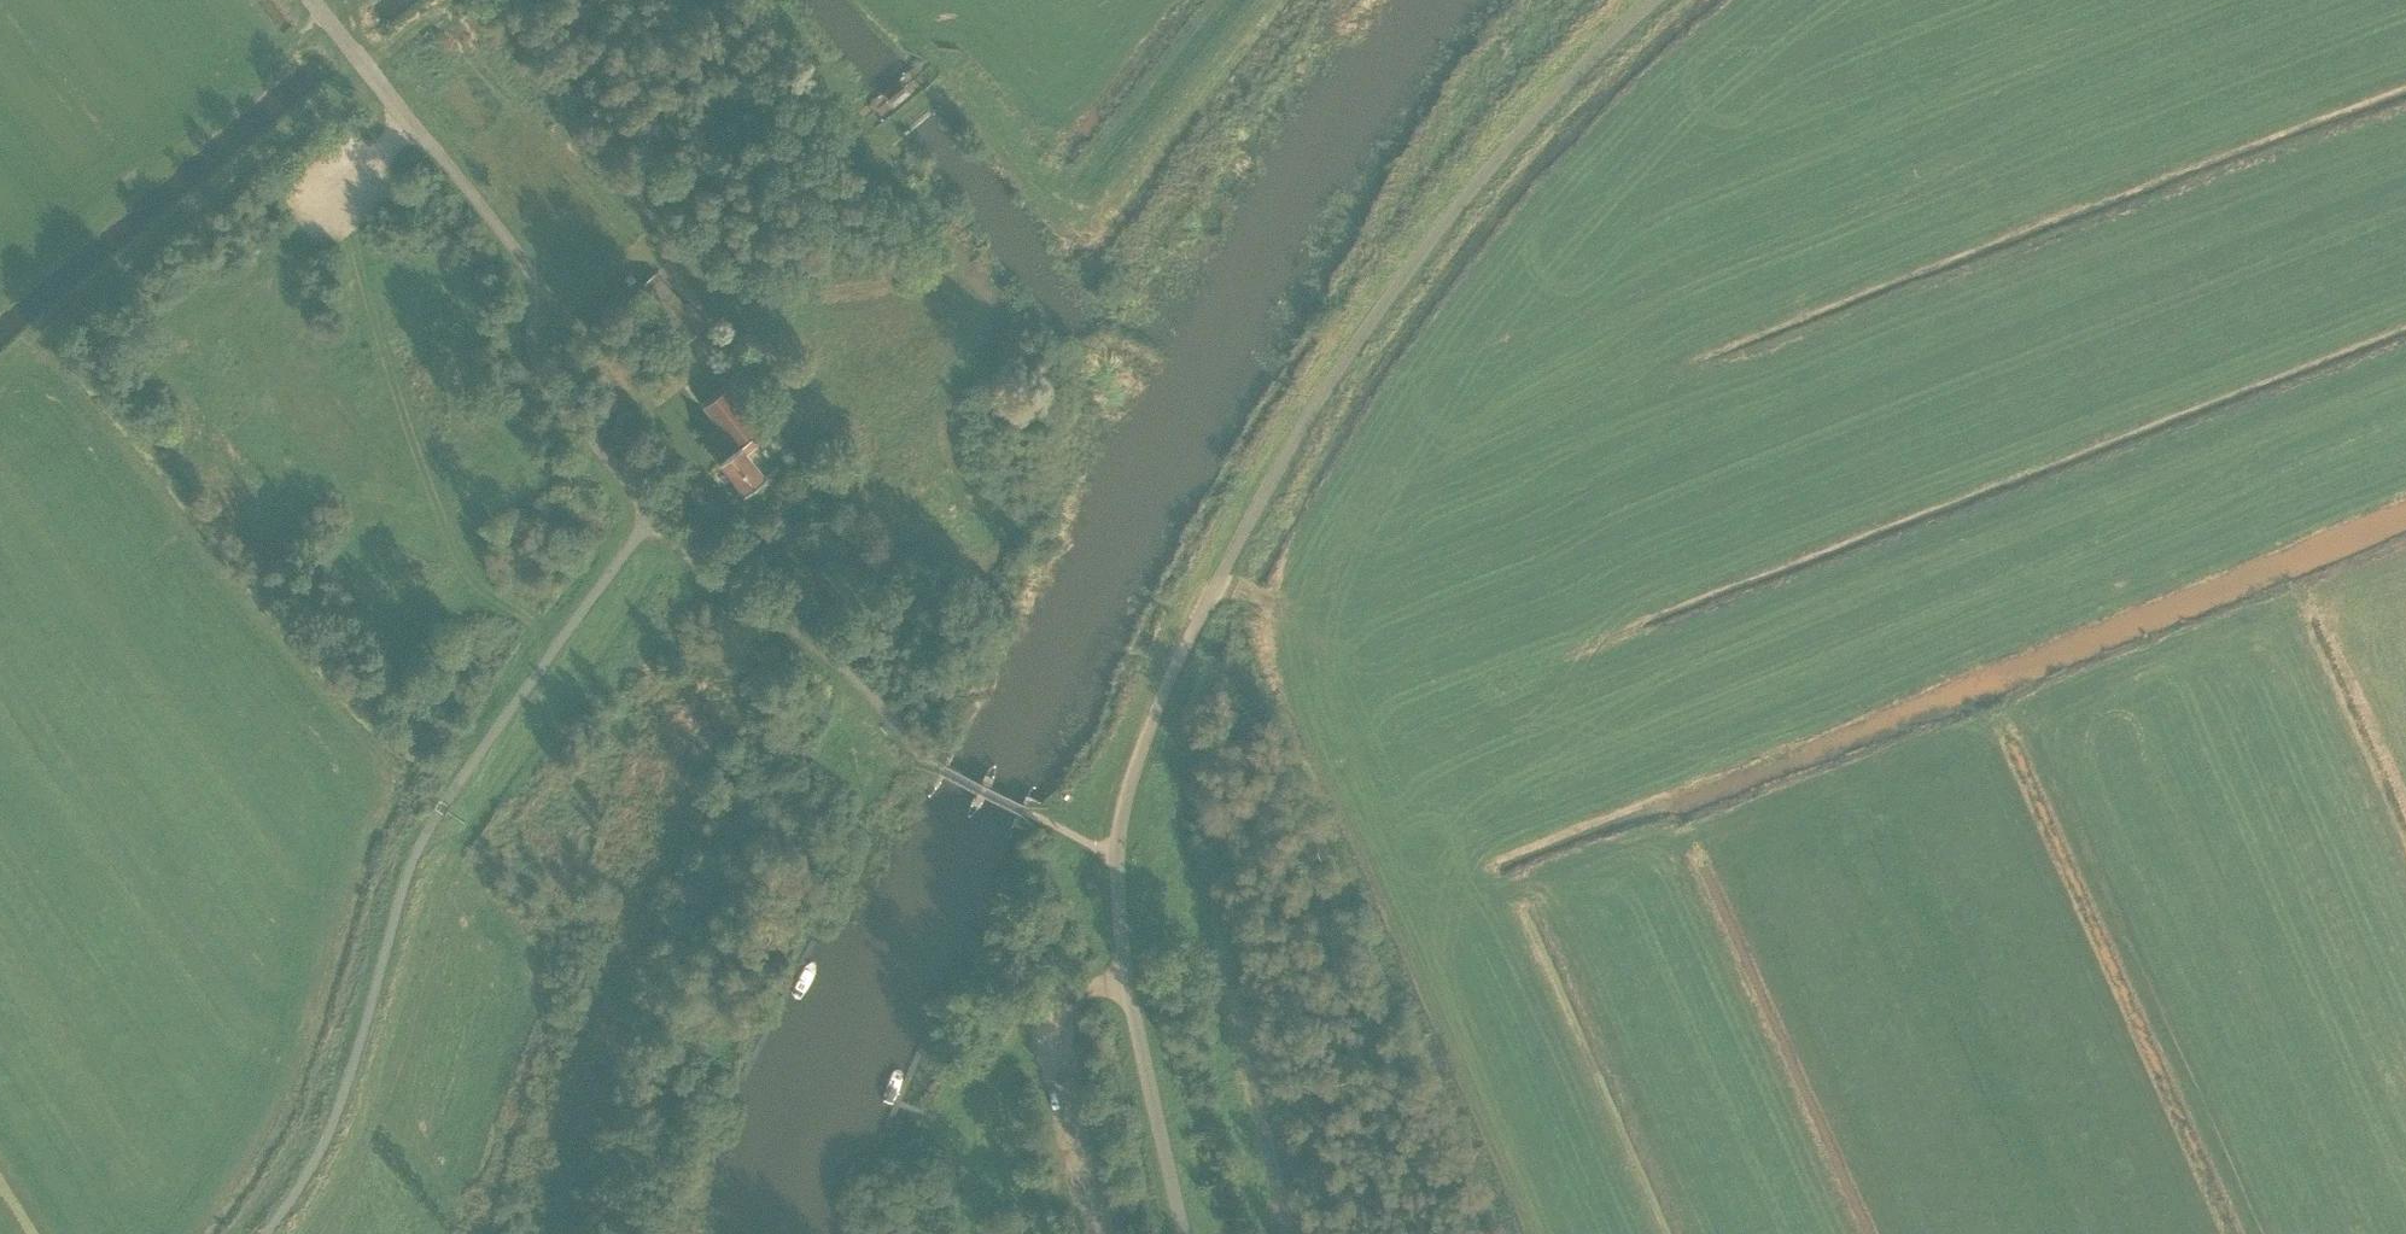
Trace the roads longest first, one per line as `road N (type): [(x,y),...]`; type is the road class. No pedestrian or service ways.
road 1 (unclassified): [(1180,1233),(1117,895),(1118,830),(1137,759),(1252,512),(1367,329),(1517,136),(1660,0)]
road 2 (unclassified): [(312,0),(539,286)]
road 3 (track): [(767,0),(855,118)]

